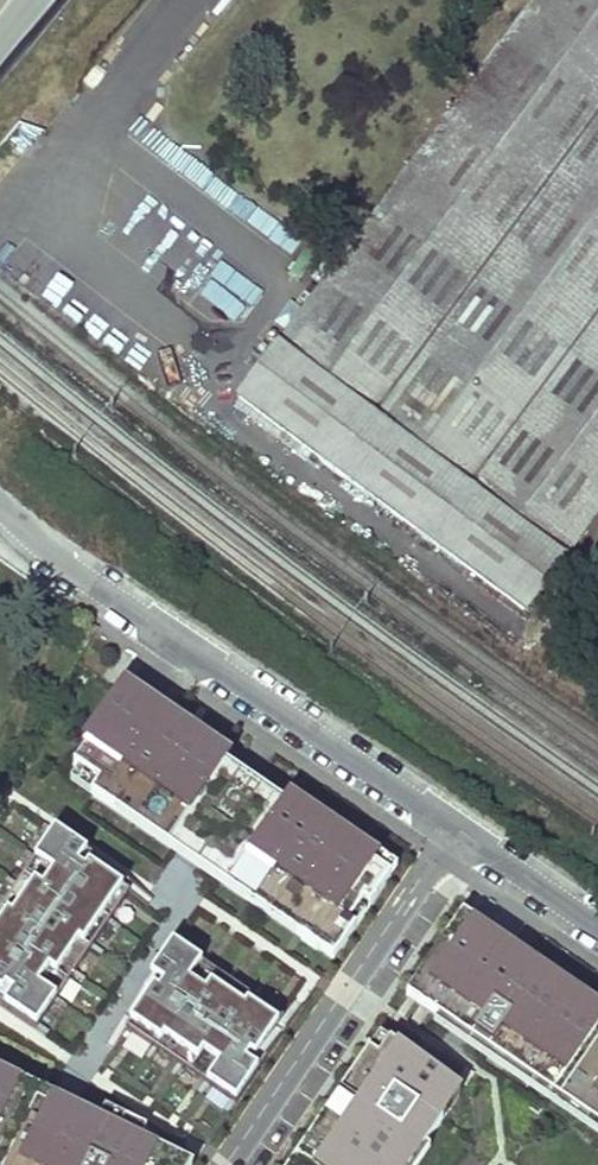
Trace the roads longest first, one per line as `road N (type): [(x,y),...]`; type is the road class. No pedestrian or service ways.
road 1 (residential): [(597,926),(163,634),(0,512)]

